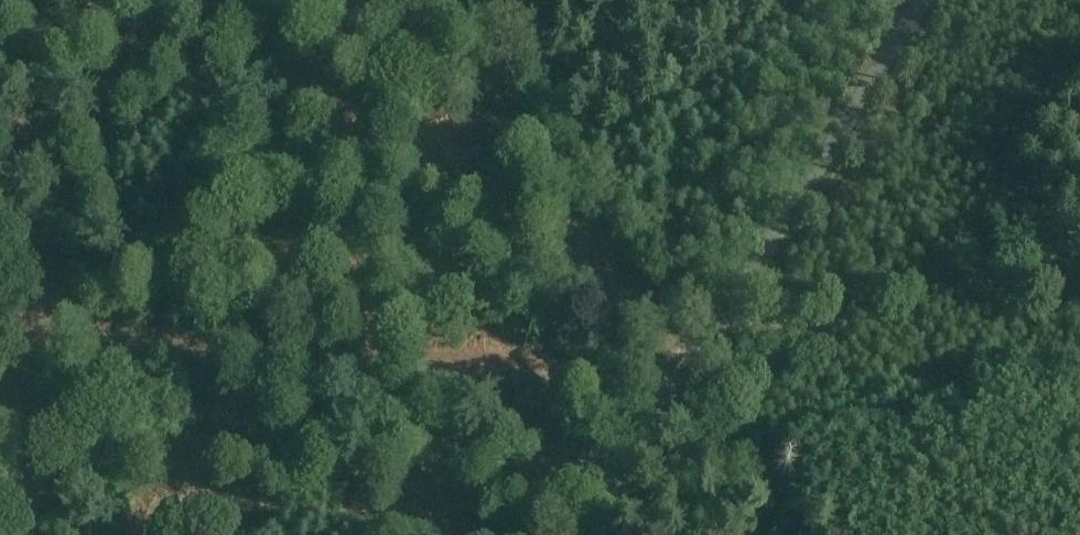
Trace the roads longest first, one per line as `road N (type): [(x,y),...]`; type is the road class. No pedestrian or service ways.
road 1 (track): [(9,325),(689,377)]
road 2 (unclassified): [(589,534),(642,438),(689,377),(919,0)]
road 3 (track): [(439,0),(689,377)]
road 4 (track): [(689,377),(1003,266)]
road 5 (track): [(791,534),(689,377)]

